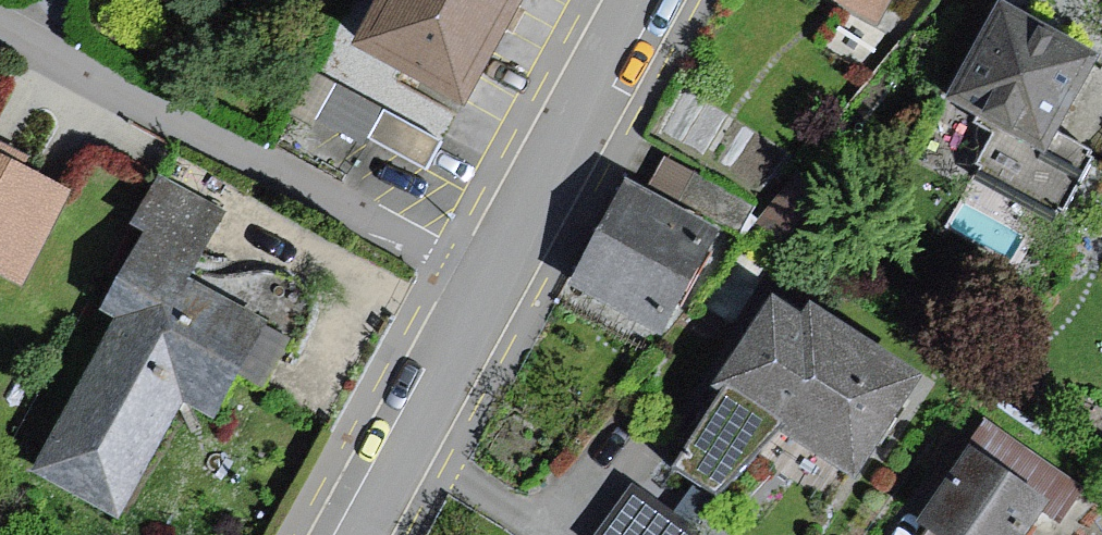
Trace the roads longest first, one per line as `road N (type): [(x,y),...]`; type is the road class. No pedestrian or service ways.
road 1 (residential): [(0,36),(484,290)]
road 2 (residential): [(484,290),(649,0)]
road 3 (residential): [(344,534),(484,290)]

